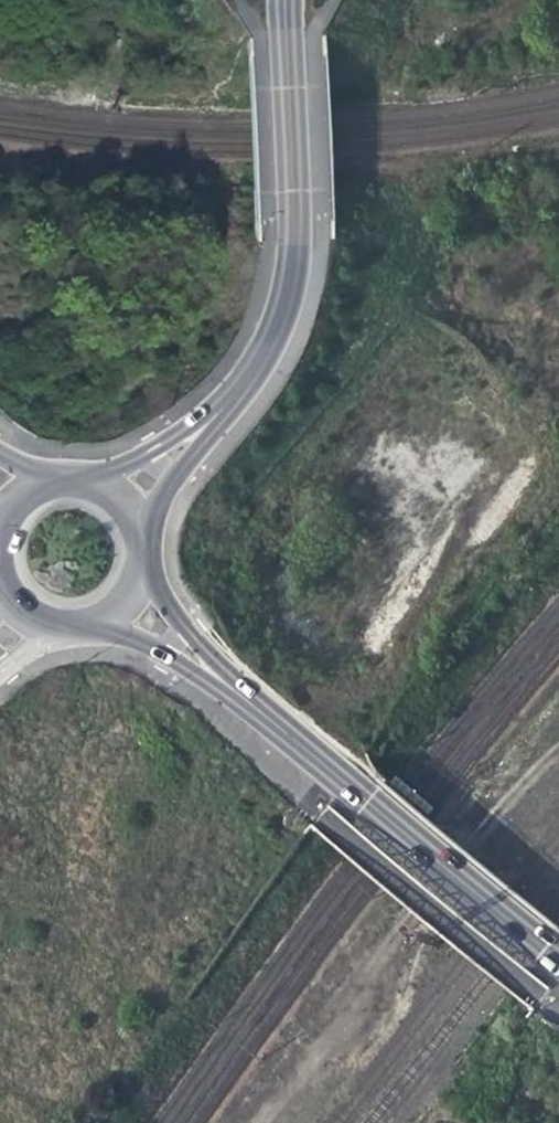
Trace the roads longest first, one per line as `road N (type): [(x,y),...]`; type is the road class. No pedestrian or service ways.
road 1 (tertiary): [(259,371),(287,312),(297,253),(289,0)]
road 2 (secondary): [(368,798),(210,650),(140,556)]
road 3 (secondary): [(89,623),(192,669),(368,798)]
road 4 (secondary): [(558,954),(368,798)]
road 5 (tertiary): [(259,371),(151,446),(77,475)]
road 6 (tertiary): [(139,535),(176,472),(243,404),(259,371)]

